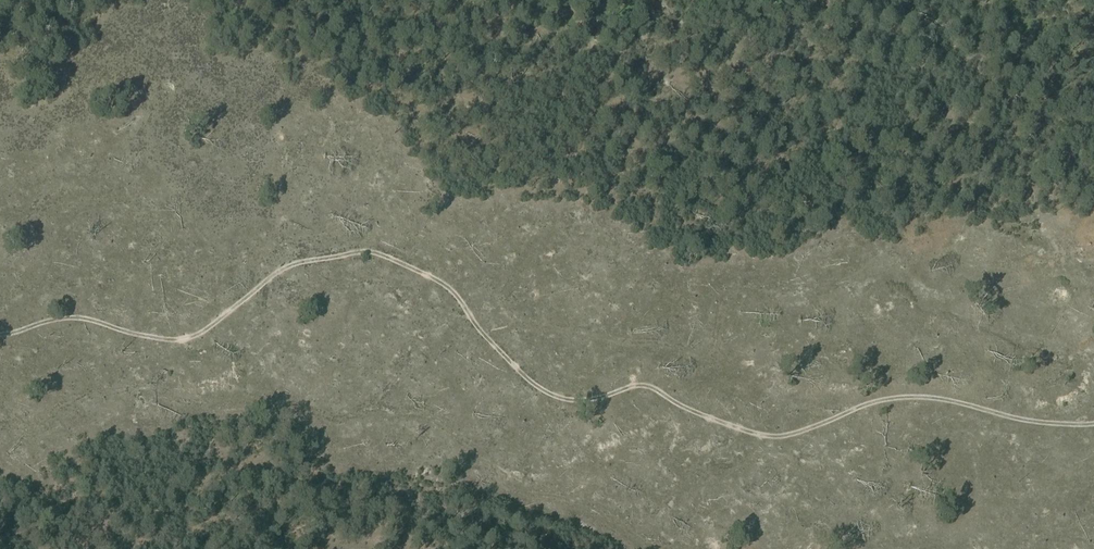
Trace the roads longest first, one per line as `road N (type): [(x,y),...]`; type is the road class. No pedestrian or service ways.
road 1 (track): [(1093,423),(1037,423),(940,398),(898,397),(769,436),(684,408),(647,386),(556,399),(515,368),(447,287),(371,253),(284,268),(185,339),(77,318),(0,335)]

